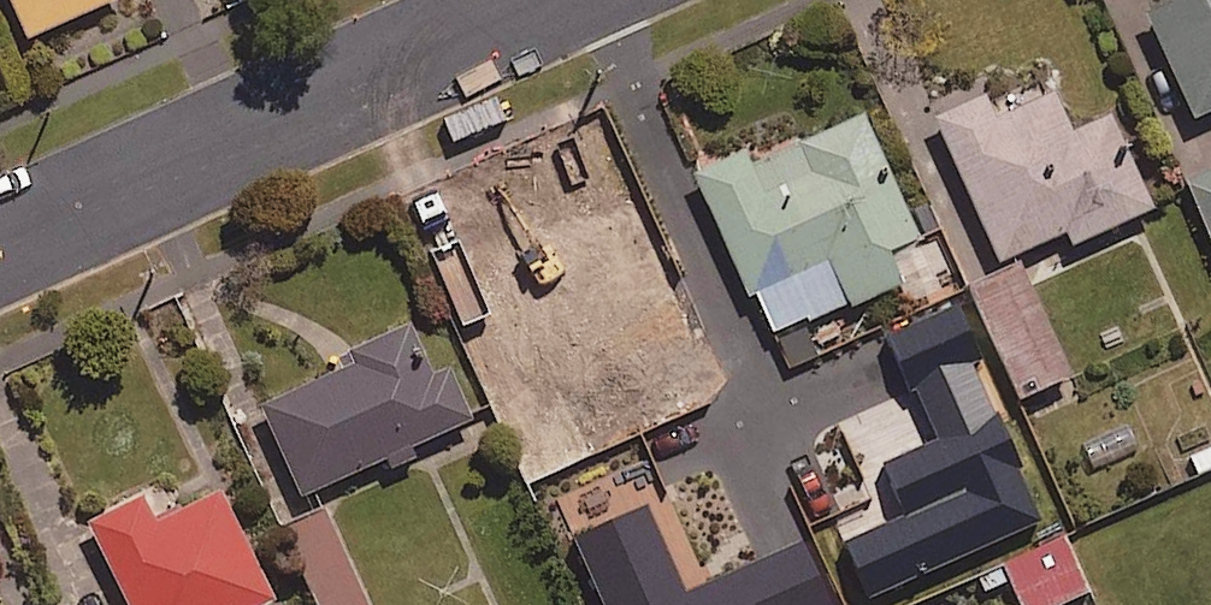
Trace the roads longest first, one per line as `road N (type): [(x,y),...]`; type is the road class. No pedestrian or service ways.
road 1 (residential): [(0,246),(551,0)]

